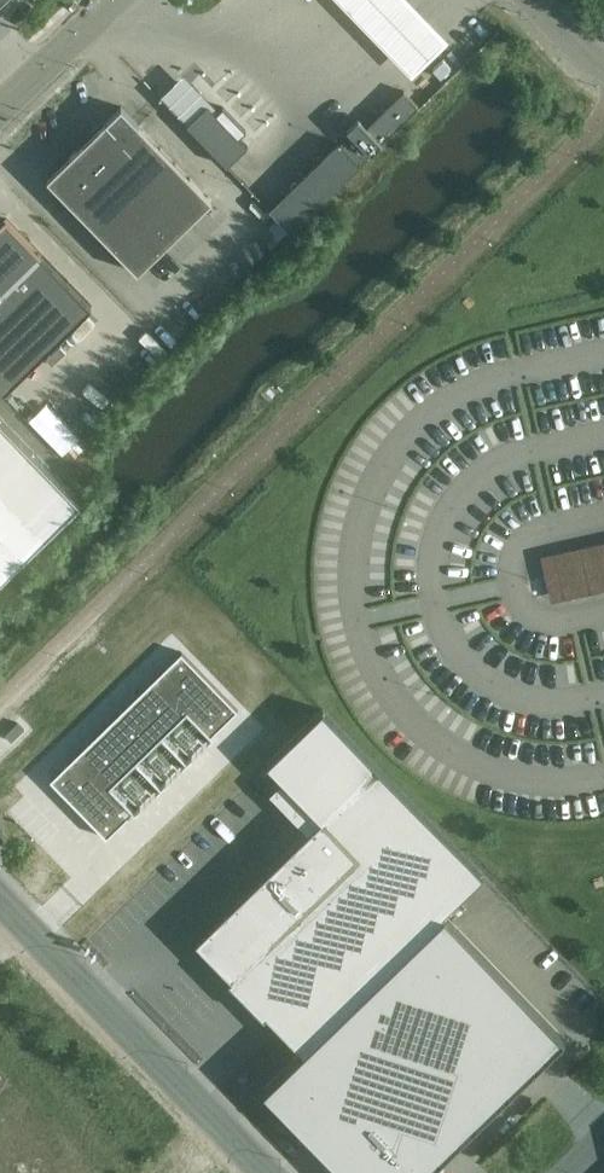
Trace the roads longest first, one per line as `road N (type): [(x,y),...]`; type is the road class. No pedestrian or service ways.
road 1 (unclassified): [(0,899),(266,1172)]
road 2 (unclassified): [(0,111),(115,0)]

